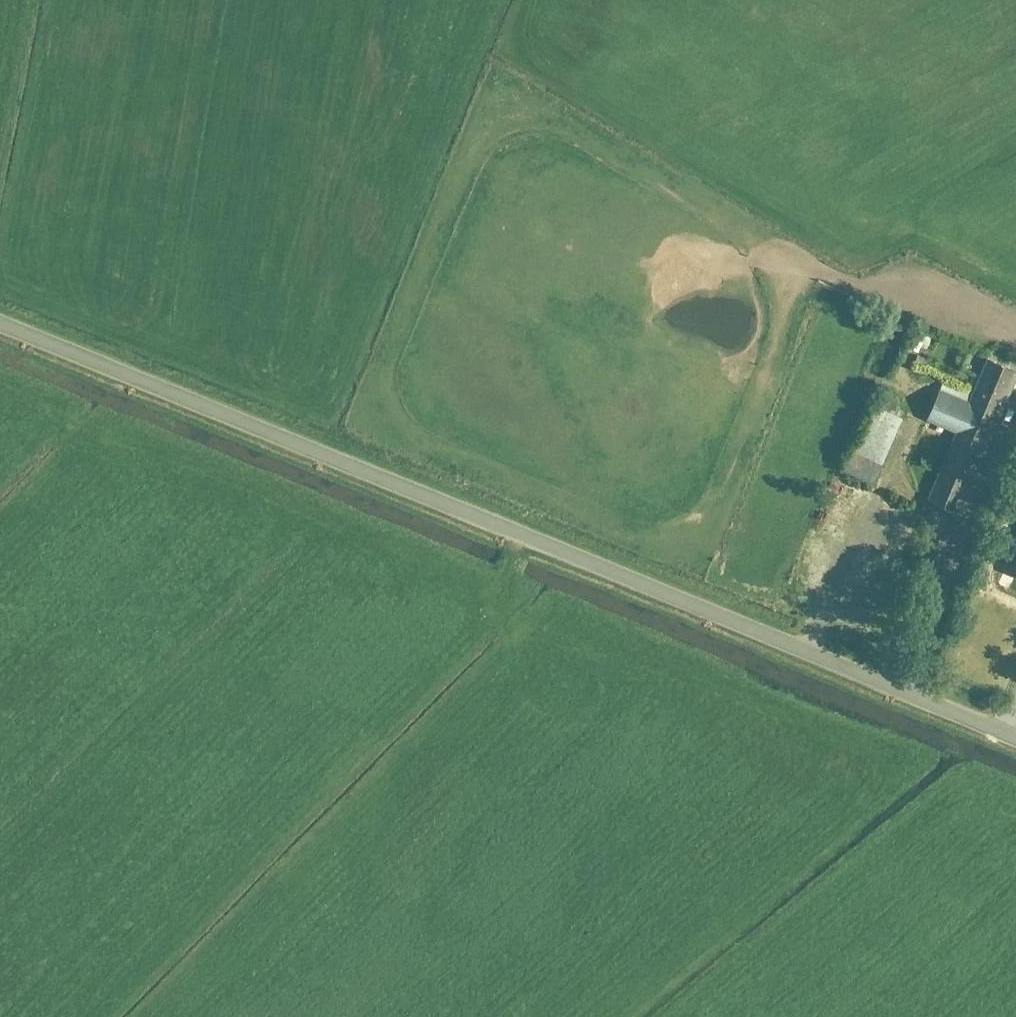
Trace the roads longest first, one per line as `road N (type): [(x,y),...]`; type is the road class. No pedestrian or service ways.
road 1 (unclassified): [(1015,750),(0,329)]

